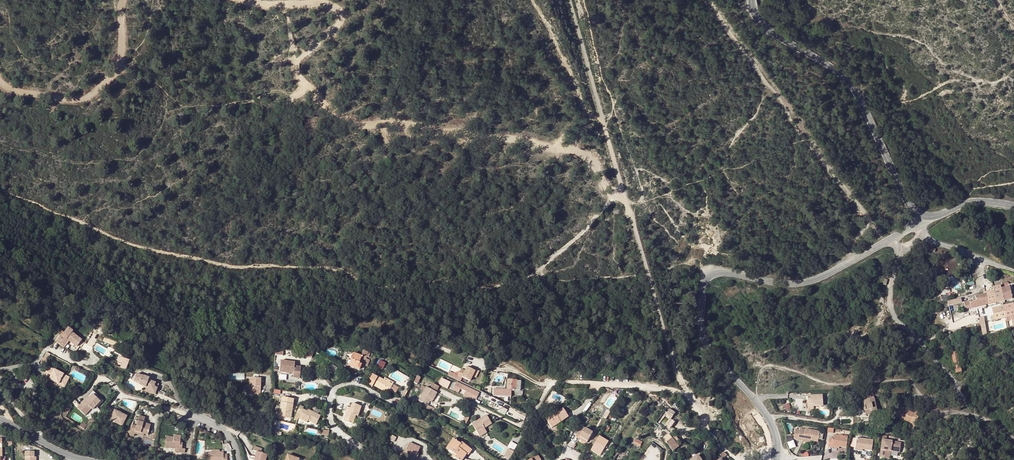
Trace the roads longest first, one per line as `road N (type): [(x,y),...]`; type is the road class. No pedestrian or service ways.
road 1 (track): [(547,261),(479,284),(423,272),(377,284),(332,265),(238,264),(141,248),(0,191)]
road 2 (track): [(313,0),(343,13),(297,63),(303,84),(326,108),(372,124),(474,130),(573,151),(623,195)]
road 3 (tertiary): [(893,238),(797,284),(718,272),(704,281),(704,342),(765,413),(776,458)]
road 4 (tertiary): [(754,0),(770,34),(853,90),(919,213)]
road 5 (residential): [(688,395),(552,381),(521,426),(473,405)]
road 6 (unclassified): [(930,401),(956,387),(891,309),(899,258),(893,238)]
road 7 (track): [(0,82),(53,98),(88,97),(115,73),(123,0)]
road 8 (residential): [(400,398),(350,384),(331,394),(339,430),(379,459)]
road 9 (residential): [(114,385),(221,428),(238,459)]

